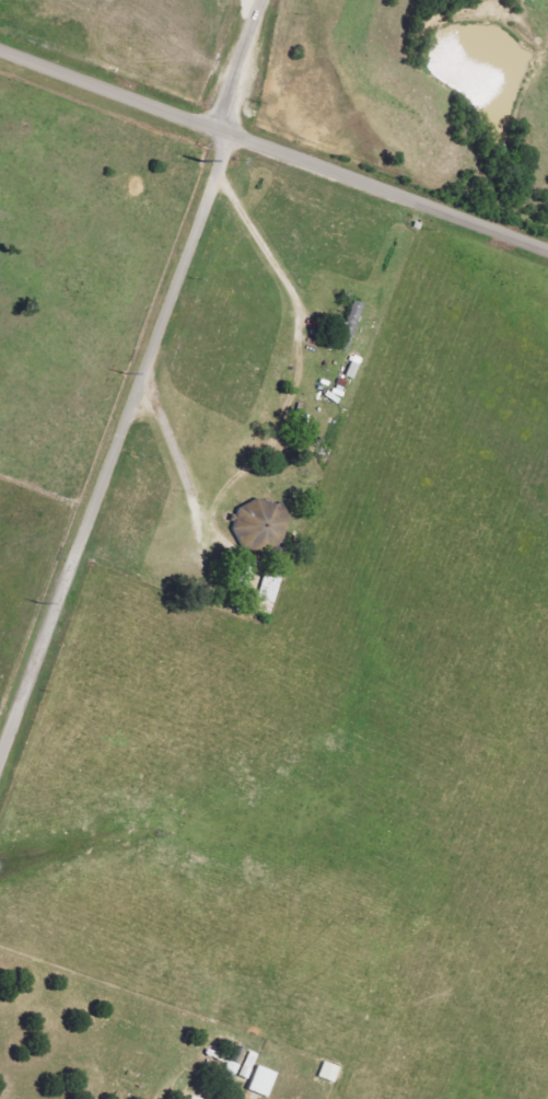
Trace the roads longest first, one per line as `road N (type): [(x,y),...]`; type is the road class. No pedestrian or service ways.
road 1 (residential): [(0,768),(132,417),(267,0)]
road 2 (residential): [(547,251),(0,58)]

